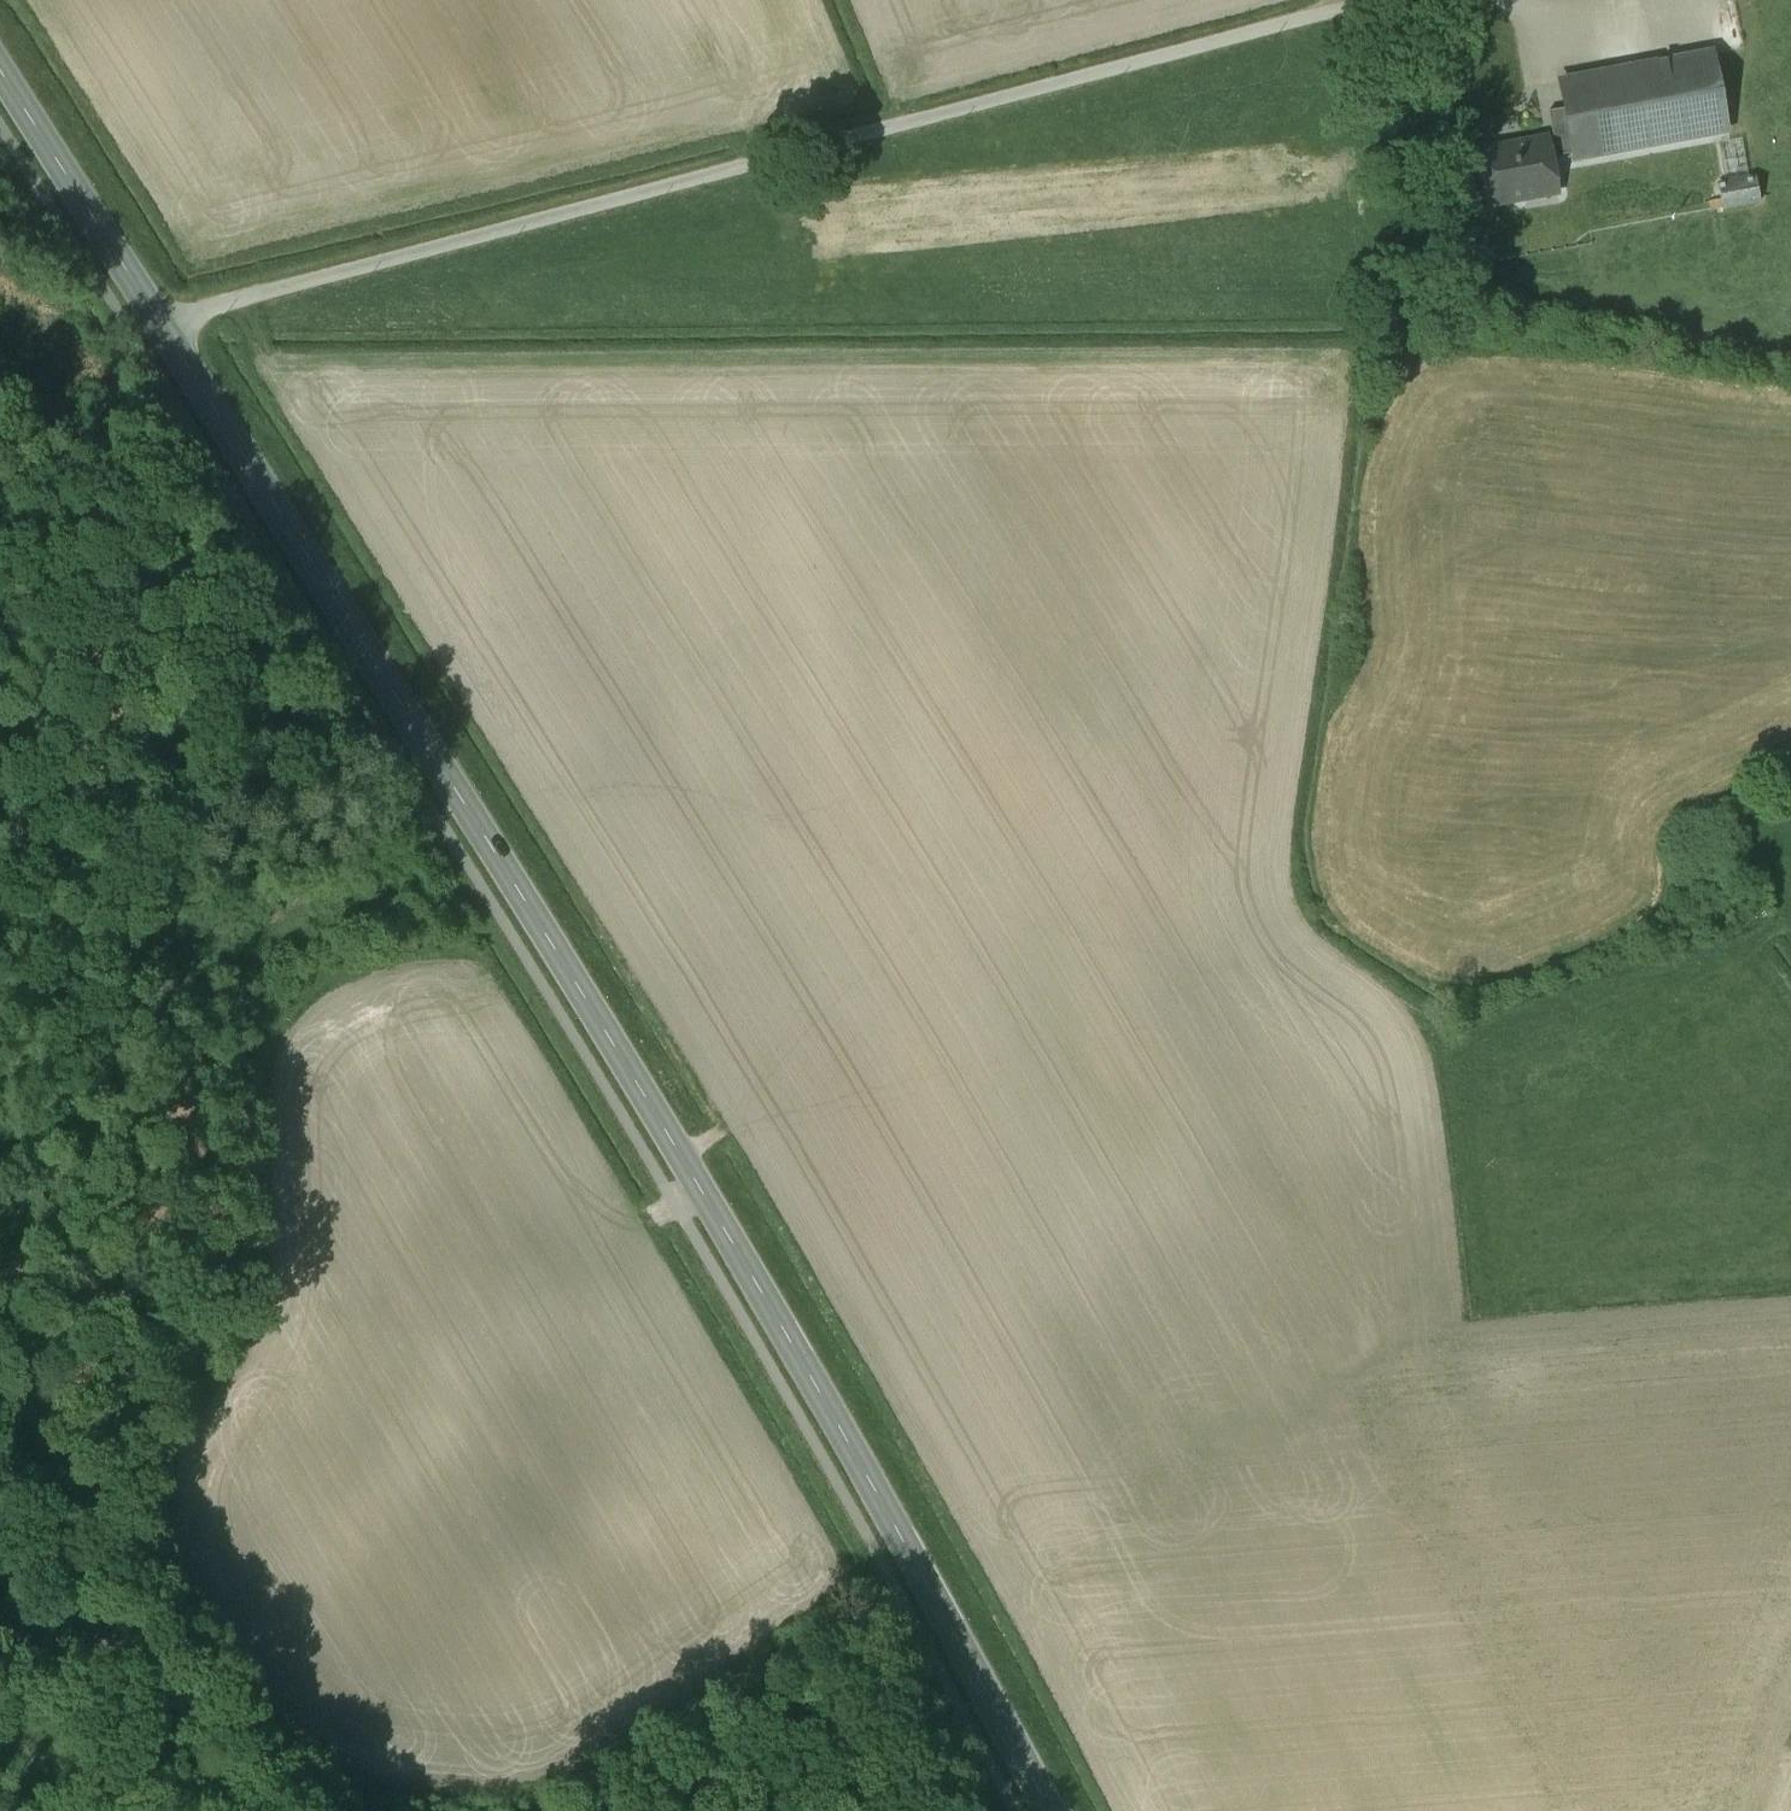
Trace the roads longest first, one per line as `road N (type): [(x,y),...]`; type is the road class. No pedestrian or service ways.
road 1 (tertiary): [(0,70),(796,1351),(1049,1810)]

